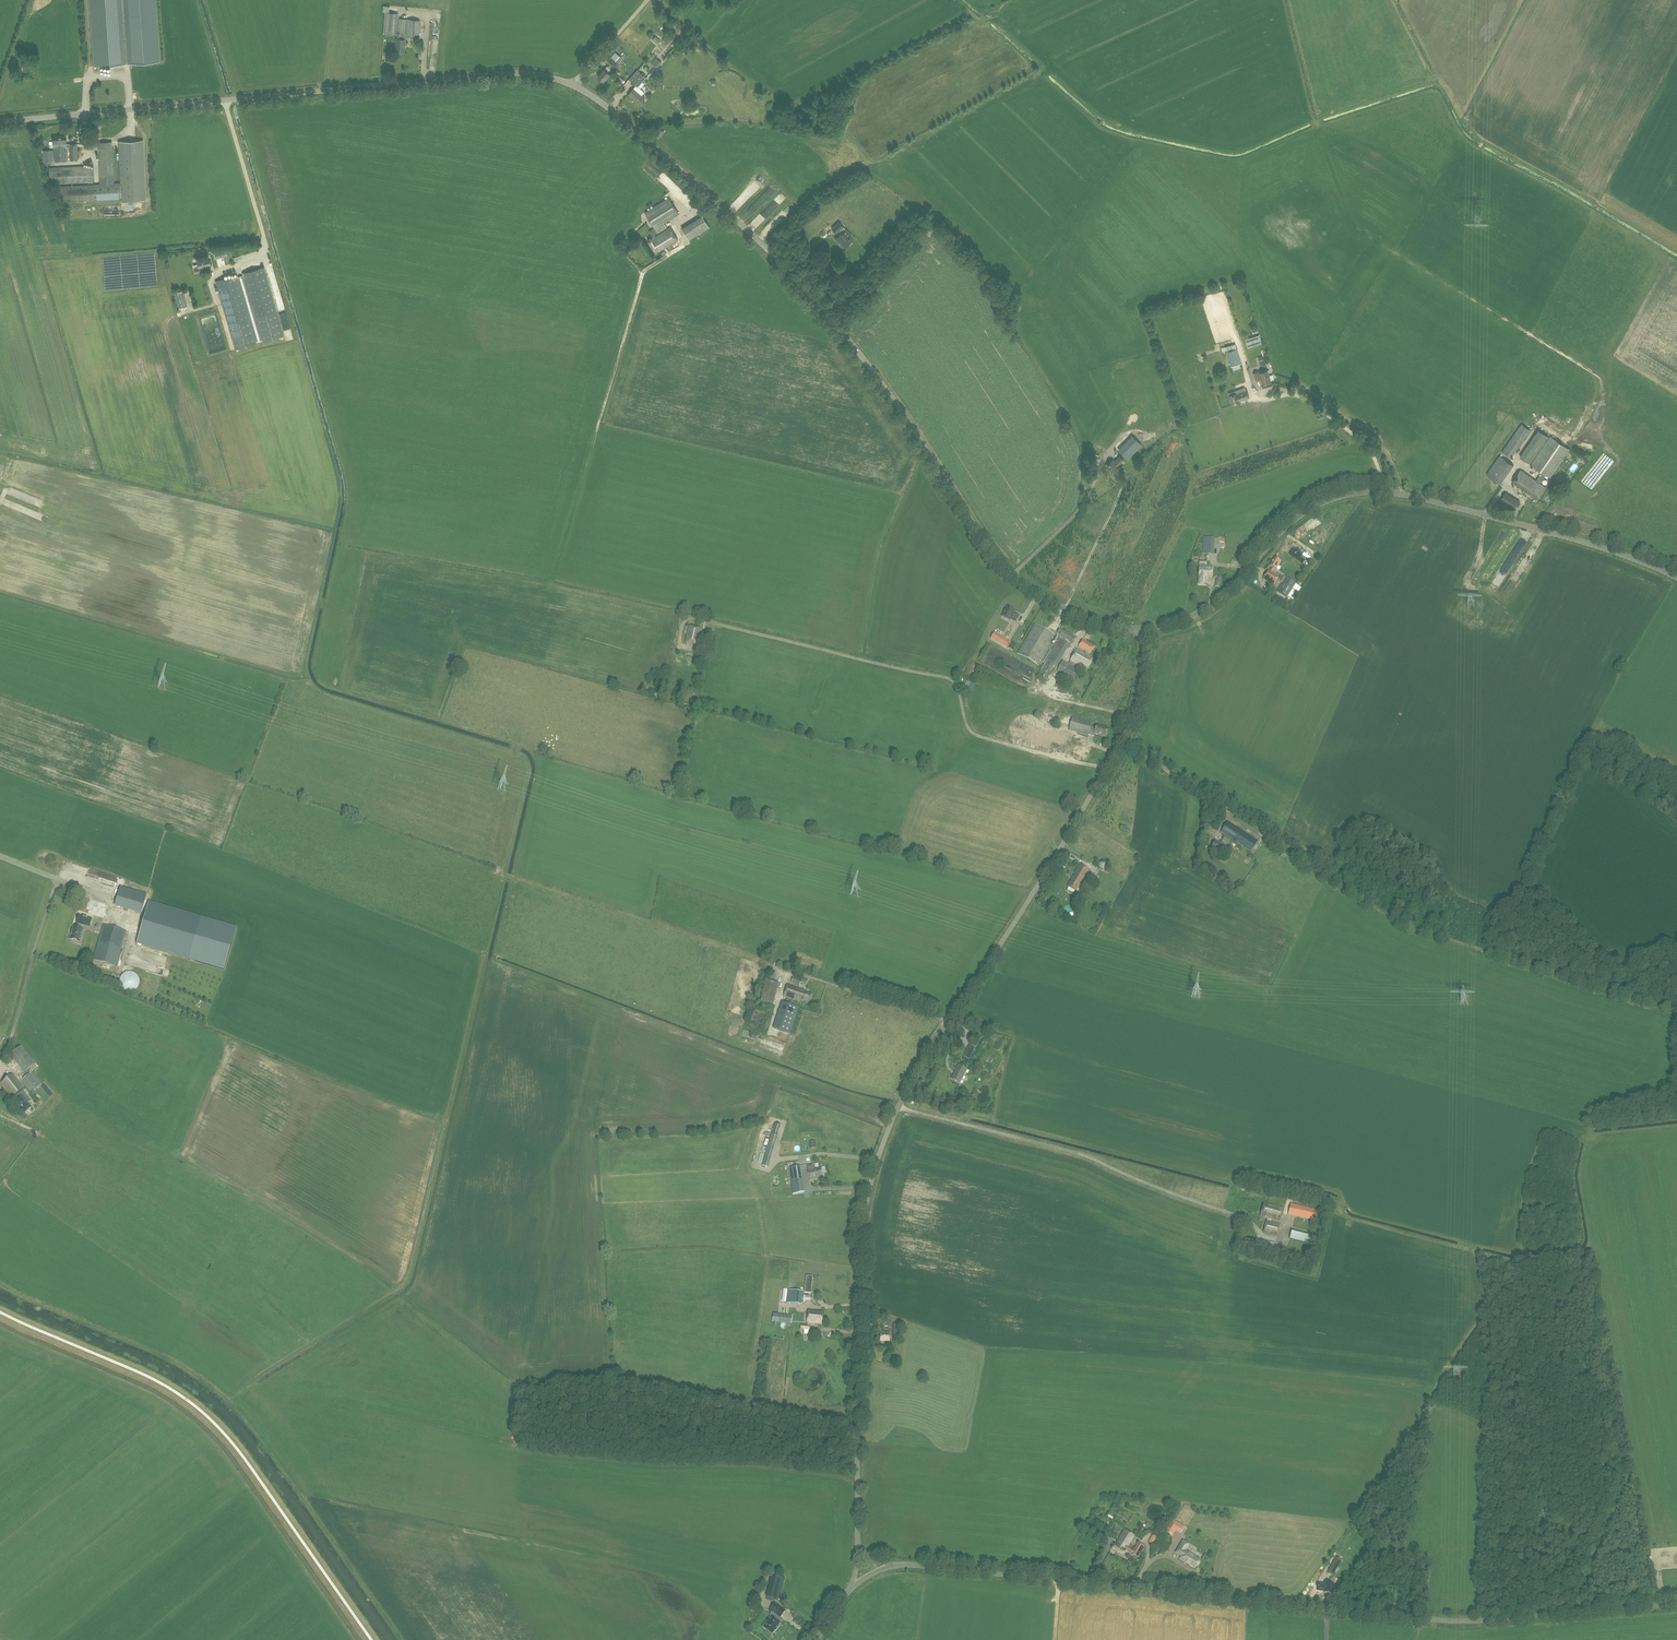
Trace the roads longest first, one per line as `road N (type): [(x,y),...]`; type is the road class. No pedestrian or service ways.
road 1 (tertiary): [(0,122),(515,72),(575,84),(611,106),(808,285),(1013,574),(1086,618),(1144,629)]
road 2 (unclassified): [(858,1546),(864,1243),(886,1134),(915,1073),(1122,741),(1141,699),(1144,629)]
road 3 (unclassified): [(1676,1603),(1449,1620),(894,1566)]
road 4 (track): [(1676,1010),(1400,923),(1122,741)]
road 5 (tertiary): [(1144,629),(1211,606),(1309,510),(1369,492),(1543,530),(1676,577)]
road 6 (track): [(2,1060),(61,880)]
road 7 (track): [(1634,1474),(1573,1612)]

